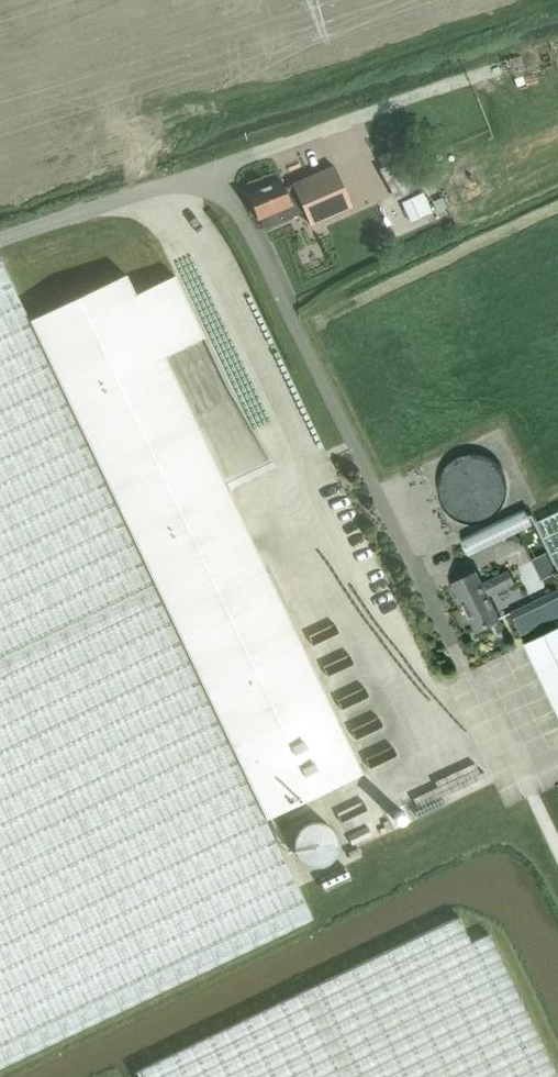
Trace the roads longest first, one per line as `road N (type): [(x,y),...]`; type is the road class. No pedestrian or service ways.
road 1 (unclassified): [(0,238),(186,181),(209,183),(225,195),(456,653)]

